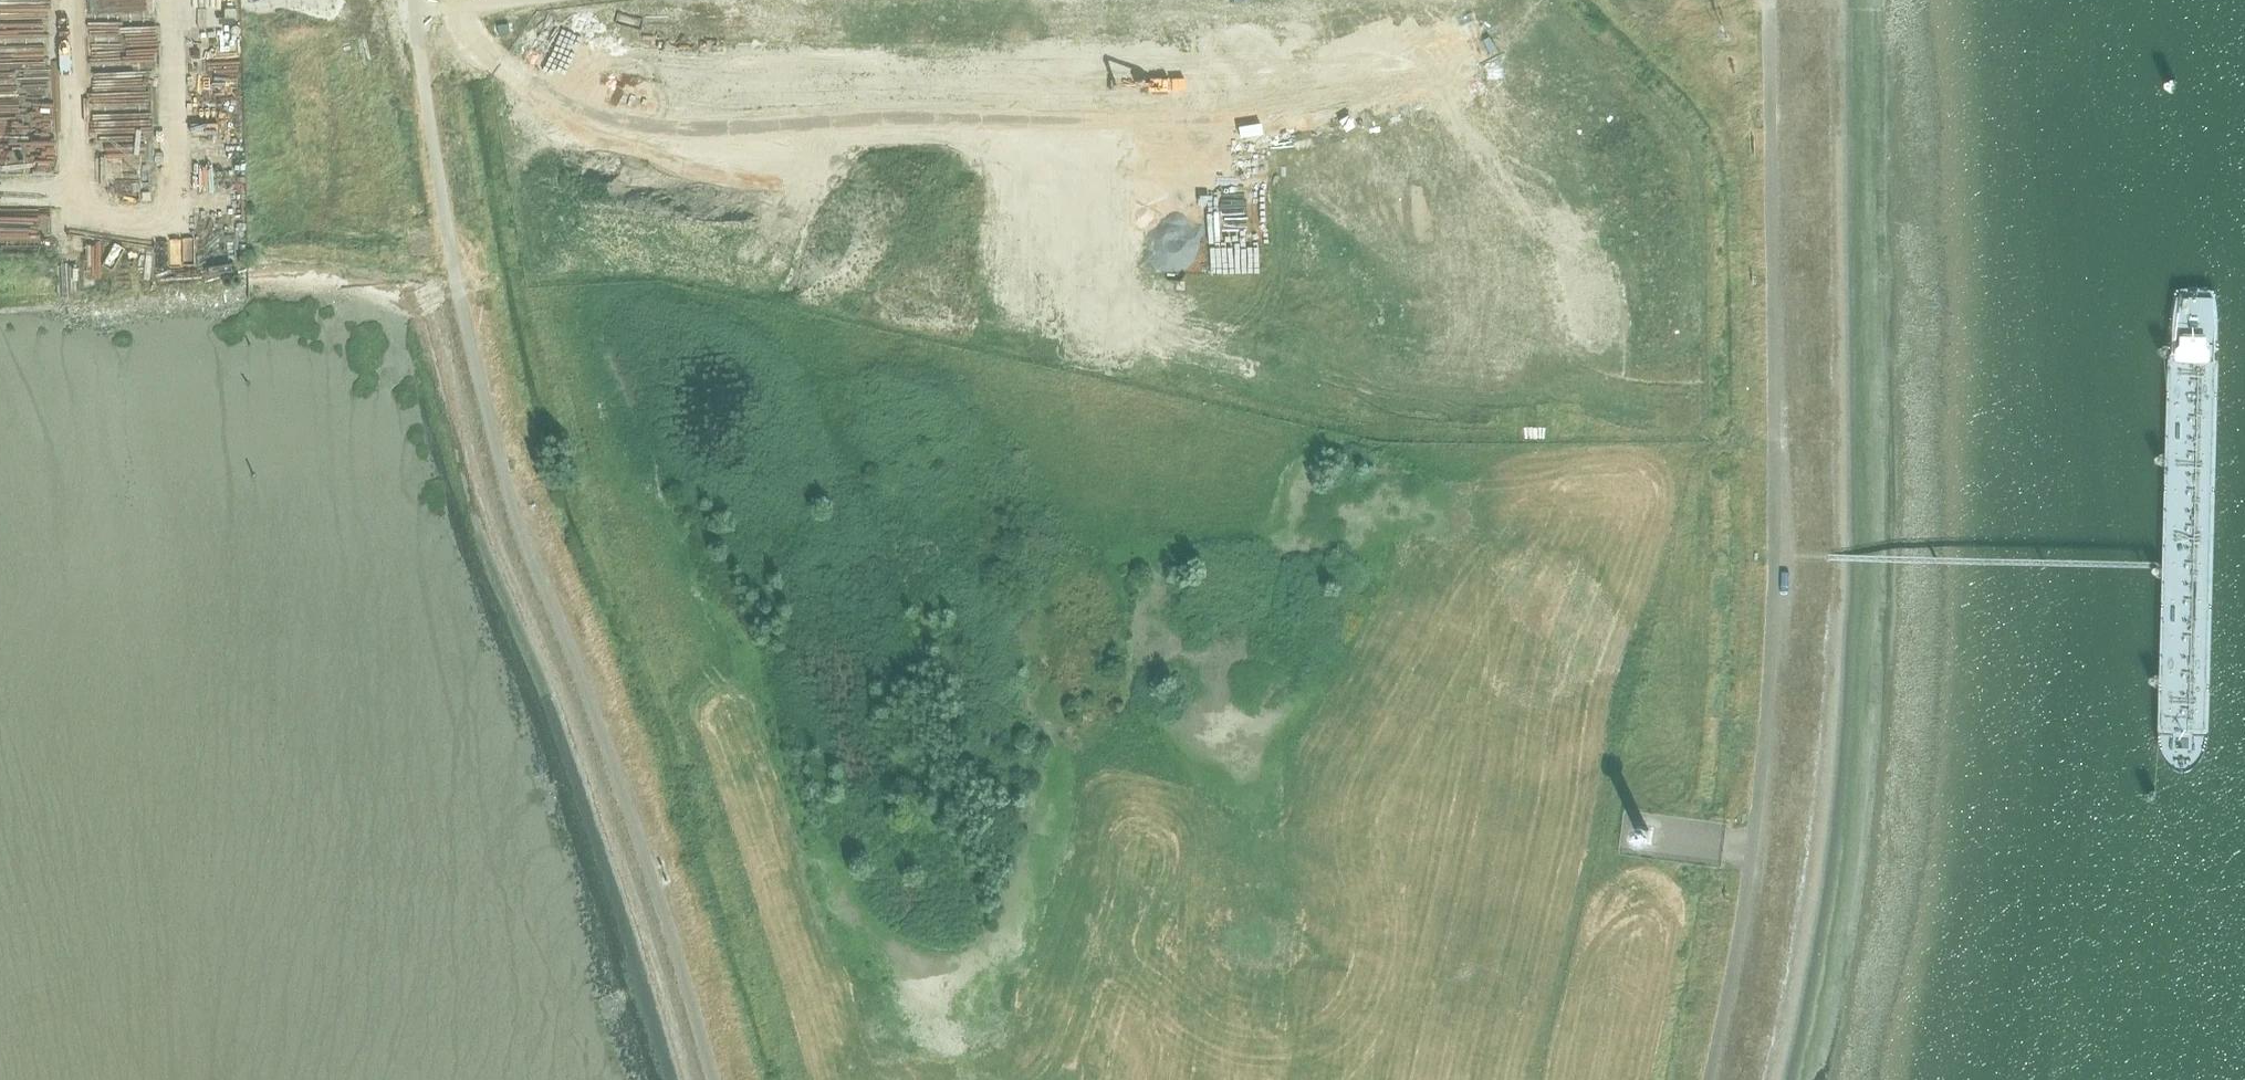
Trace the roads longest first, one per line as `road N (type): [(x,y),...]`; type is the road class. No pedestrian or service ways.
road 1 (unclassified): [(1463,0),(1439,27),(1370,166),(1341,187),(1271,207),(1164,184),(1010,126),(944,110),(596,108),(517,82),(417,12)]
road 2 (unclassified): [(417,12),(442,235),(501,470),(637,847),(711,1079)]
road 3 (unclassified): [(1710,1079),(1750,852),(1779,557),(1769,0)]

